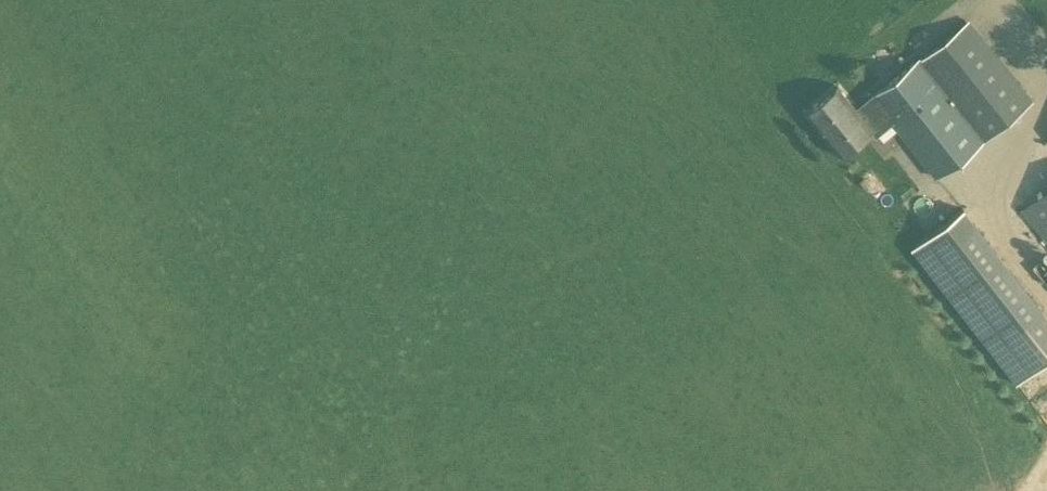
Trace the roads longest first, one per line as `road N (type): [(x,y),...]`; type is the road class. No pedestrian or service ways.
road 1 (track): [(1046,279),(980,183),(1046,115)]

